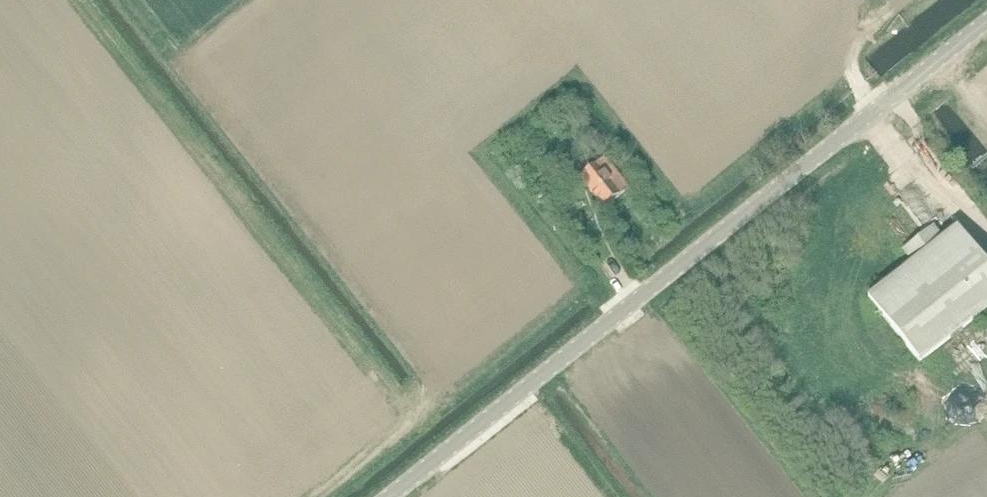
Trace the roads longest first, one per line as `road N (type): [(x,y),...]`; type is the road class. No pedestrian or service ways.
road 1 (unclassified): [(391,496),(986,22)]

